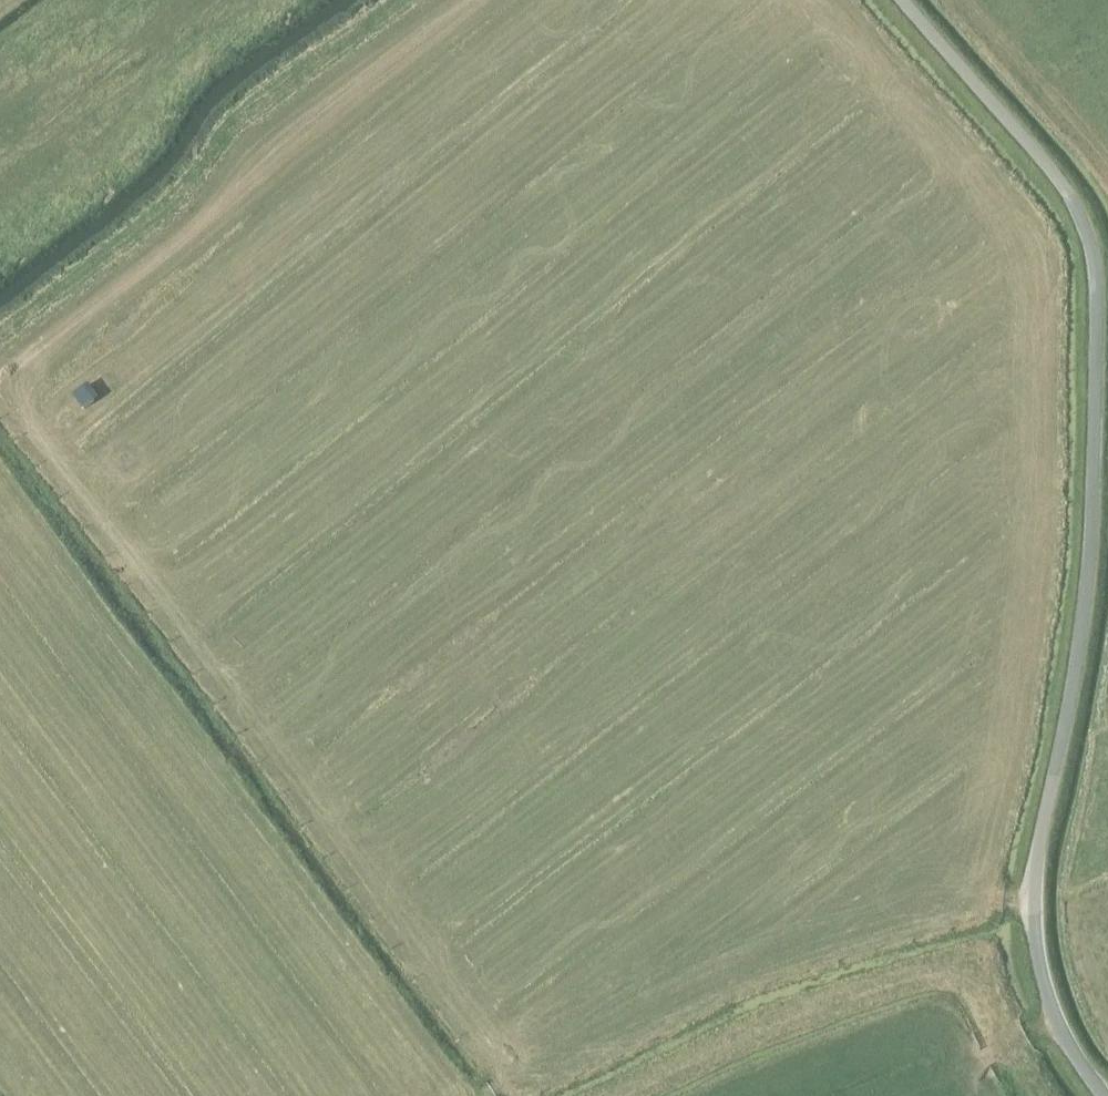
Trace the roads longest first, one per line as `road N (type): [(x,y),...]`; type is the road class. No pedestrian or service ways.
road 1 (unclassified): [(1103,1095),(1053,1014),(1034,907),(1084,625),(1095,281),(1071,199),(904,0)]
road 2 (track): [(437,0),(255,132),(181,222),(48,322),(0,388)]

